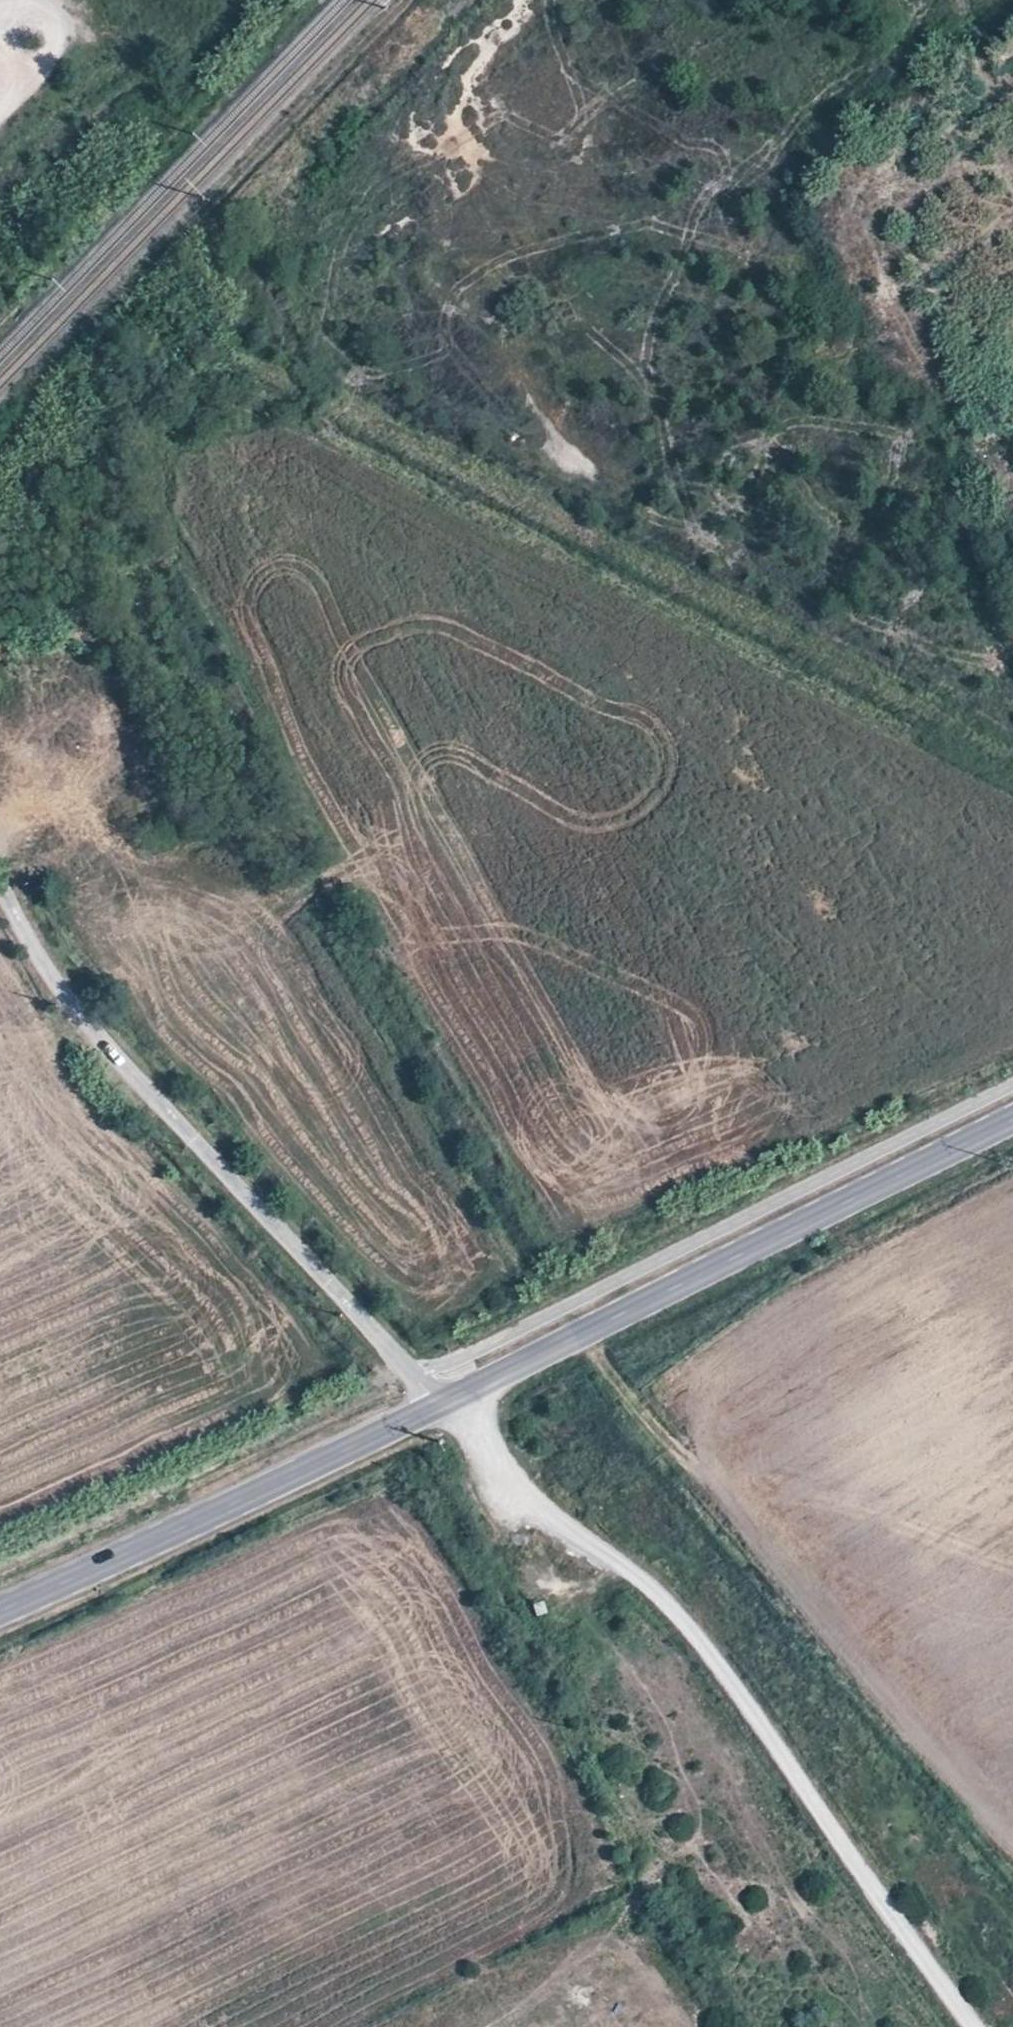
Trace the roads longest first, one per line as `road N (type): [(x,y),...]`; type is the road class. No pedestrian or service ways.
road 1 (track): [(437,1405),(522,1499),(647,1587),(725,1670),(974,2026)]
road 2 (unclassified): [(437,1405),(73,1004),(0,874)]
road 3 (tertiary): [(437,1405),(1012,1123)]
road 4 (track): [(0,452),(64,358),(412,0)]
road 5 (tertiary): [(0,1607),(437,1405)]

